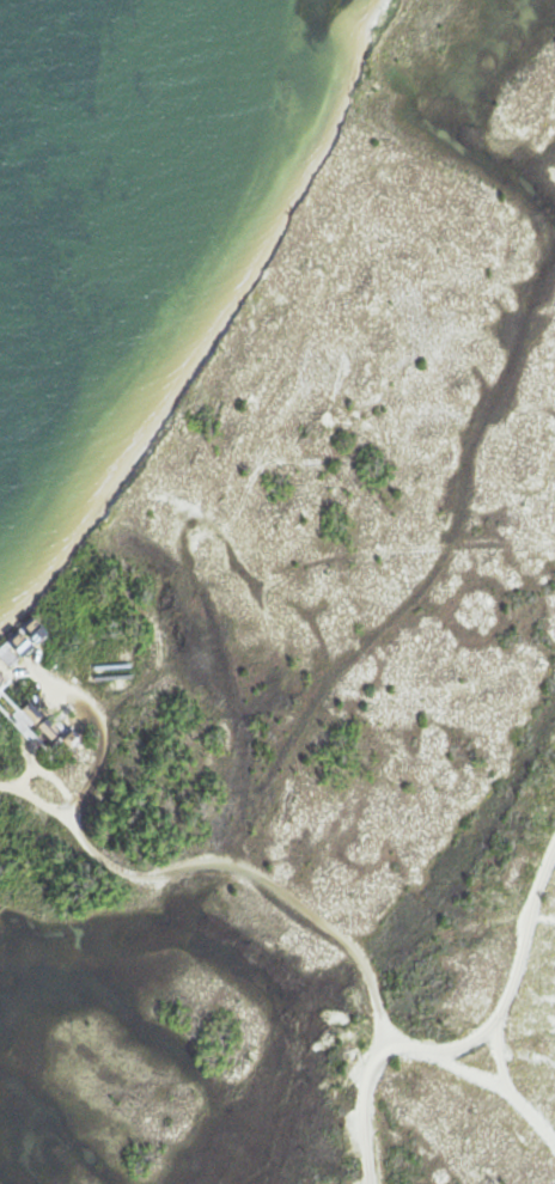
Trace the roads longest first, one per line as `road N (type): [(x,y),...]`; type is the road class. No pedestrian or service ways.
road 1 (track): [(370,1183),(362,1109),(368,1073),(388,1042),(440,1052),(476,1039),(498,1011),(554,858)]
road 2 (track): [(74,824),(116,872),(146,880),(203,859),(246,866),(359,956),(388,1042)]
road 3 (track): [(74,824),(103,752),(97,713),(26,665)]
road 4 (track): [(157,630),(127,596),(110,529),(126,523),(184,542)]
road 5 (track): [(184,542),(239,498),(258,463),(313,458)]
road 6 (track): [(440,1052),(506,1085),(554,1149)]
road 7 (track): [(97,713),(159,659),(155,617)]

